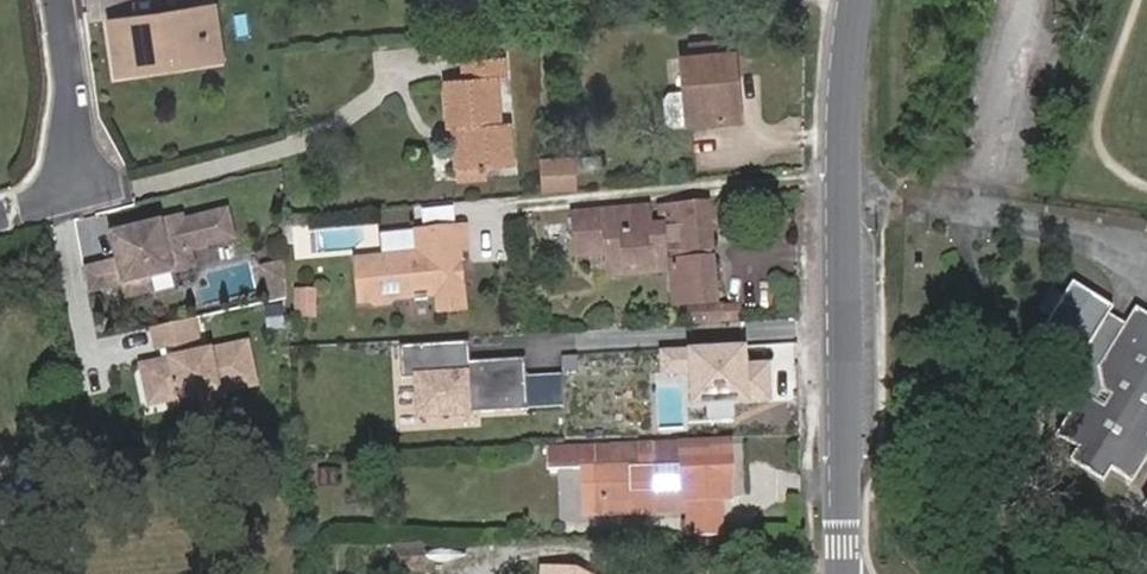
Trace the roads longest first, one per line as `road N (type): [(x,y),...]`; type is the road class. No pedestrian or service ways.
road 1 (tertiary): [(855,0),(845,117),(842,573)]
road 2 (residential): [(21,209),(79,194),(57,0)]

